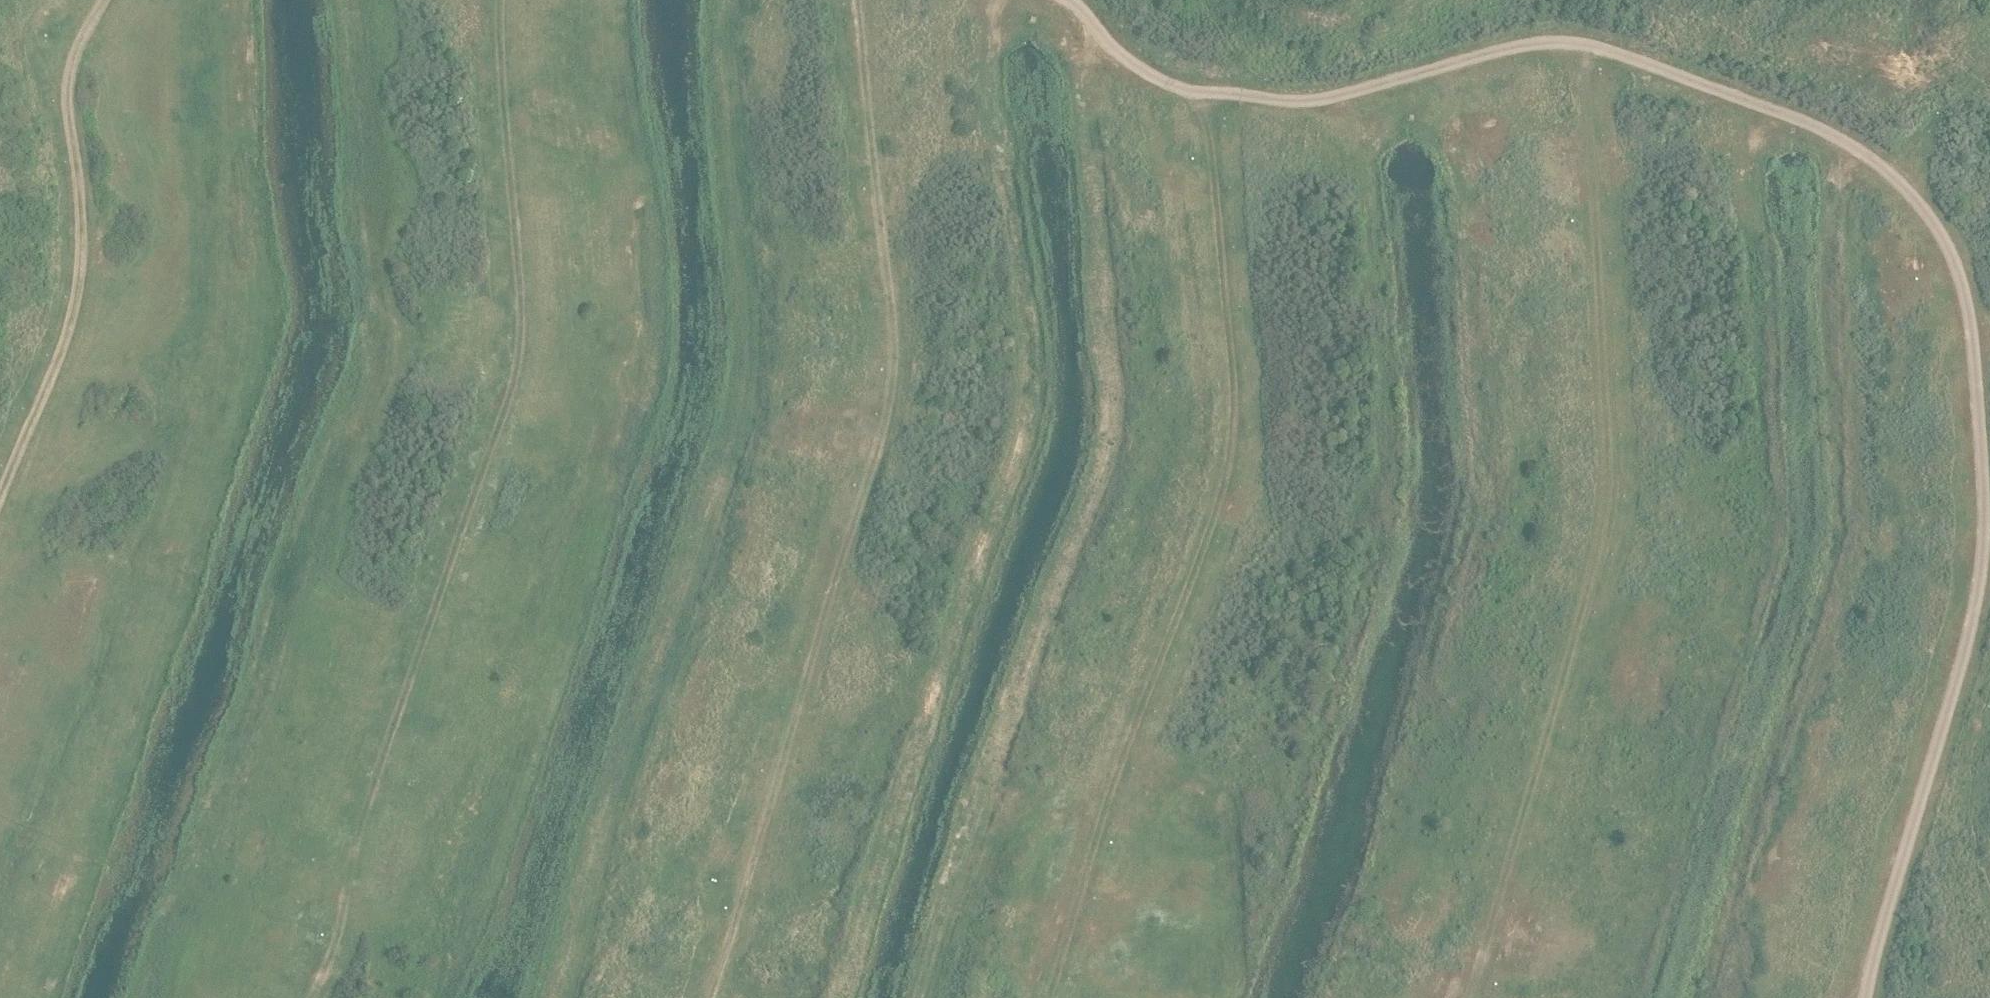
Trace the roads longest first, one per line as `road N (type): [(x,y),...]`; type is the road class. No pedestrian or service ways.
road 1 (unclassified): [(1864,997),(1955,687),(1984,554),(1988,403),(1981,345),(1917,188),(1890,157),(1604,47),(1539,42),(1314,98),(1209,92),(1128,60),(1068,0)]
road 2 (track): [(312,997),(343,880),(517,375),(521,310),(499,0)]
road 3 (track): [(708,997),(894,395),(856,0)]
road 4 (track): [(1463,997),(1531,797),(1603,531),(1608,473),(1583,45)]
road 5 (track): [(1054,997),(1208,540),(1231,445),(1203,90)]
road 6 (track): [(106,0),(70,77),(81,274),(50,381),(0,499)]

